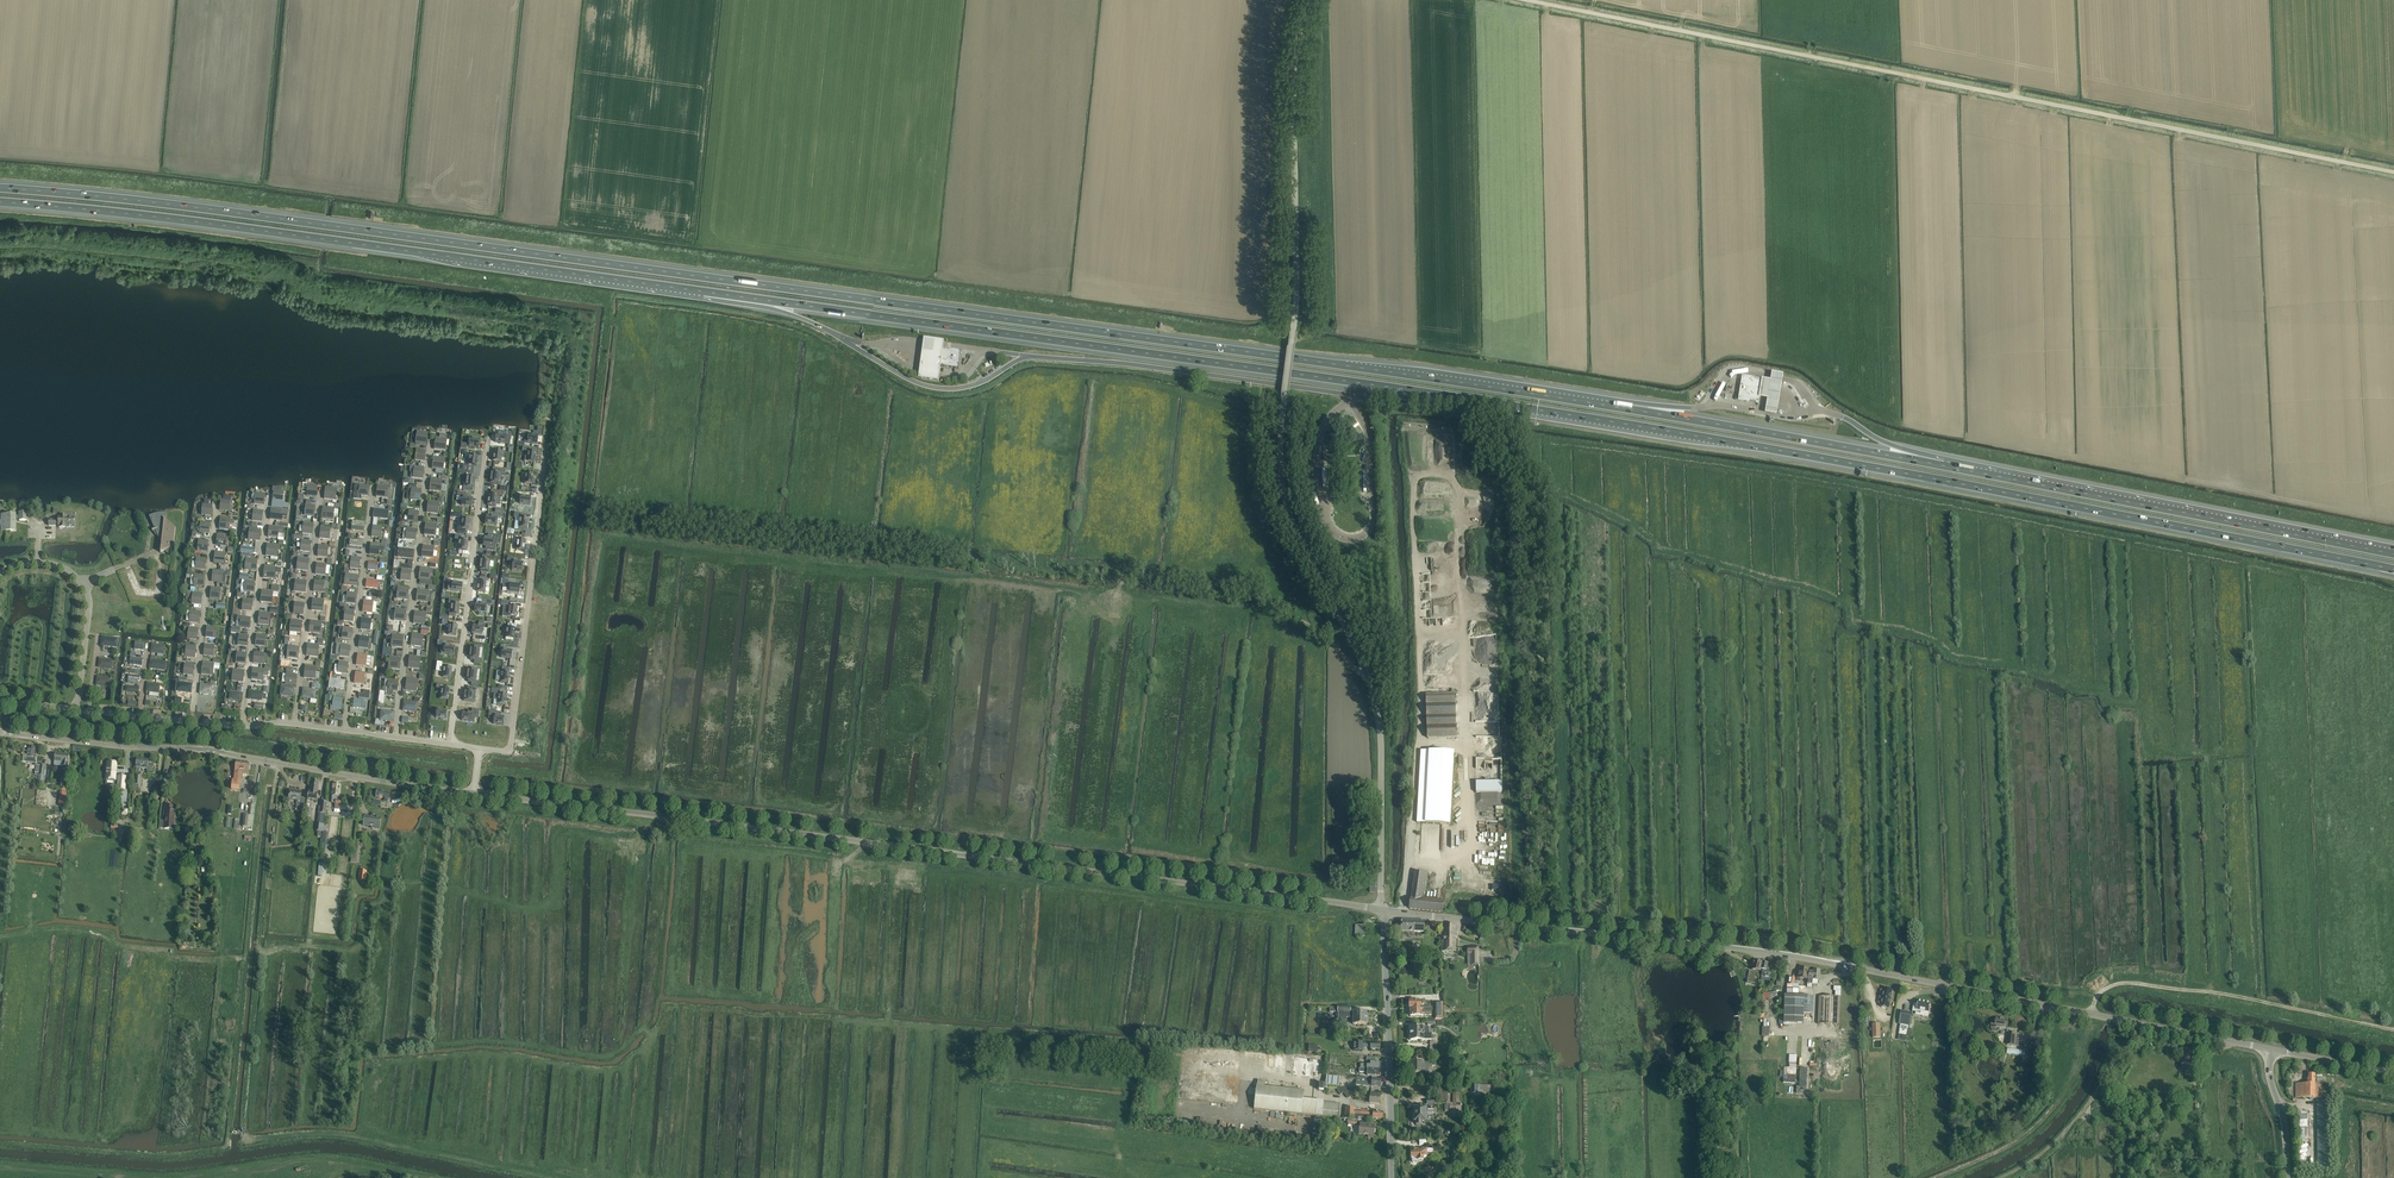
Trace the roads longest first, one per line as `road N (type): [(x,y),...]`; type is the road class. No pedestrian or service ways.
road 1 (motorway): [(1617,407),(217,210),(0,188)]
road 2 (track): [(558,754),(584,526),(592,520),(1242,593),(1322,636),(1370,682)]
road 3 (unclassified): [(1382,910),(1375,703),(1282,482),(1296,307),(1294,81),(1305,0)]
road 4 (tertiary): [(1382,910),(475,795)]
road 5 (motorway): [(1495,403),(2393,569)]
road 6 (unclassified): [(2270,1049),(1818,959),(1382,910)]
road 7 (unclassified): [(2393,172),(1527,0)]
road 8 (motorway): [(703,292),(1495,403)]
road 9 (motorway): [(0,202),(703,292)]
road 10 (residential): [(479,748),(282,722),(243,726),(0,701)]
road 11 (tertiary): [(475,795),(212,750),(0,732)]
road 12 (motorway): [(2393,554),(1945,466)]
road 13 (motorway): [(1945,466),(1617,407)]
road 14 (track): [(2088,1014),(2105,989),(2132,983),(2228,994),(2393,1029)]
road 15 (tertiary): [(1392,1177),(1382,910)]
road 16 (motorway): [(703,292),(835,335)]
road 17 (motorway): [(1362,396),(1495,403)]
road 18 (unclassified): [(2287,1177),(2270,1049)]
road 19 (unclassified): [(2393,1073),(2270,1049)]

